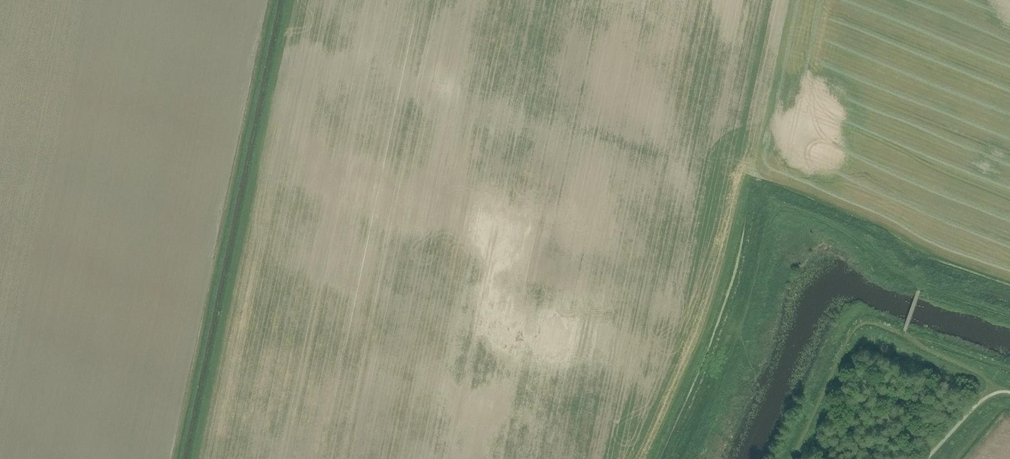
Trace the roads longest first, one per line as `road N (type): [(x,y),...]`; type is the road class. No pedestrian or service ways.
road 1 (track): [(920,287),(854,237),(766,203)]

